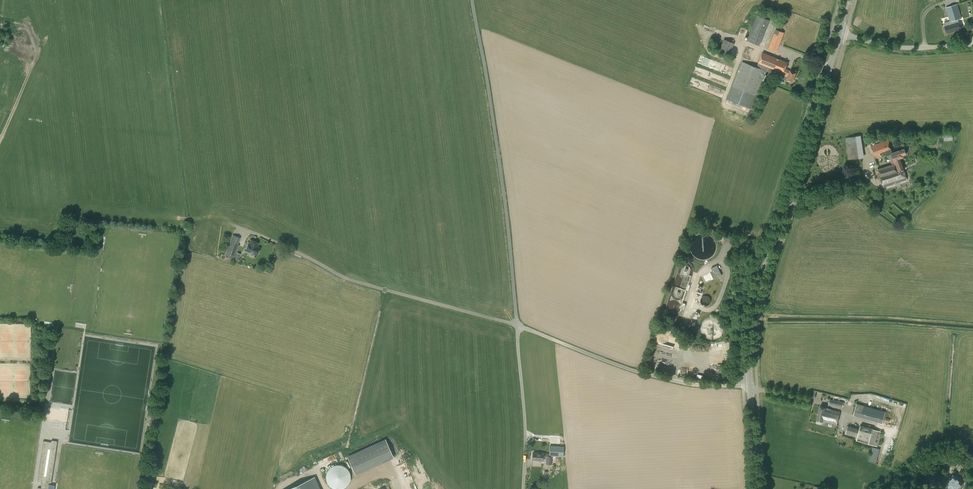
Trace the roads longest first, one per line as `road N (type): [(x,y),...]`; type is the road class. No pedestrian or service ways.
road 1 (secondary): [(752,387),(755,309),(840,33)]
road 2 (unclassified): [(473,0),(517,325)]
road 3 (unclassified): [(517,325),(345,278),(238,227)]
road 4 (unclassified): [(752,387),(664,379),(517,325)]
road 5 (unclassified): [(517,325),(523,488)]
road 6 (unclassified): [(972,44),(890,47),(840,33)]

